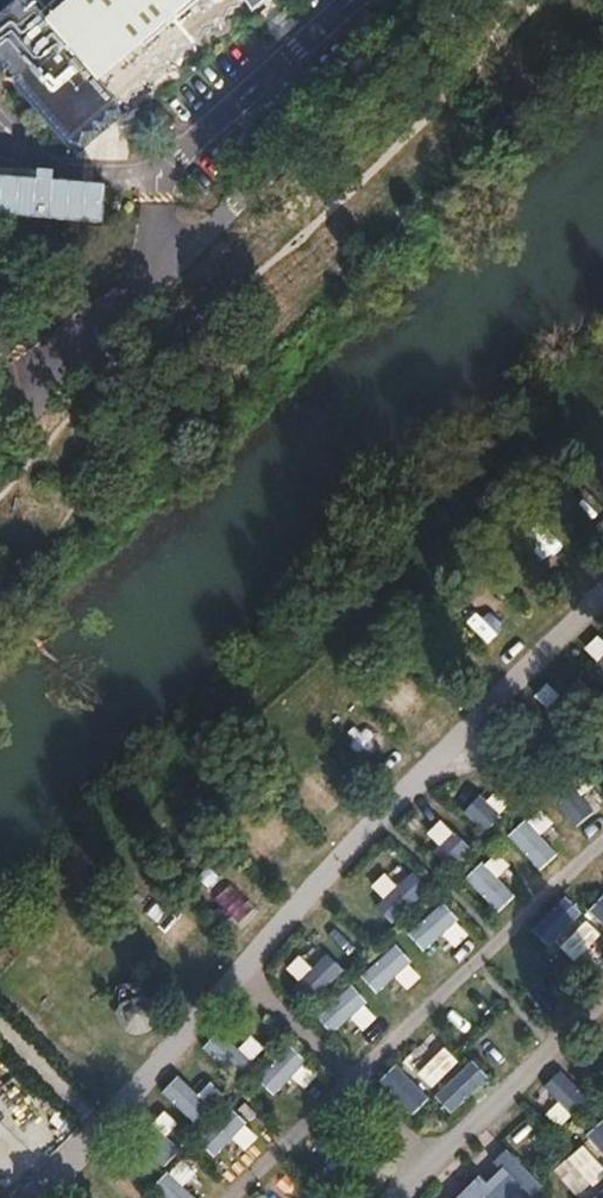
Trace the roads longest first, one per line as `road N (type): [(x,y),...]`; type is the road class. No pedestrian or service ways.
road 1 (unclassified): [(454,0),(0,432)]

